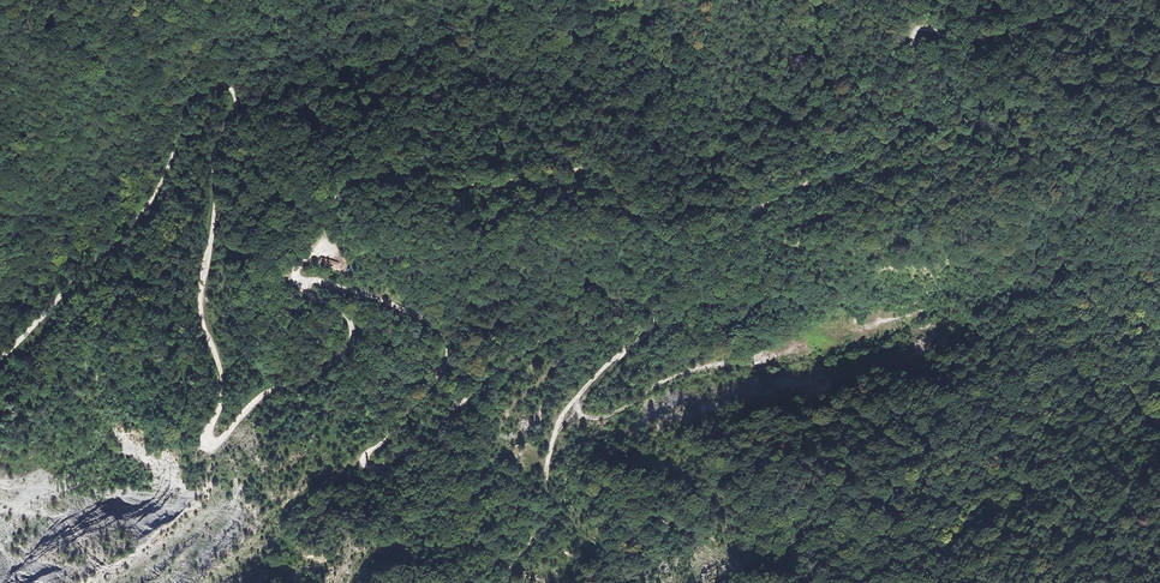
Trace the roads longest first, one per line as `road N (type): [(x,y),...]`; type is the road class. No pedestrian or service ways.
road 1 (track): [(300,283),(386,302),(445,341),(440,376),(368,454),(374,467),(399,456),(518,353),(593,311),(630,295),(653,310),(651,330),(563,415),(538,528),(501,582)]
road 2 (track): [(226,88),(234,103),(213,163),(200,296),(222,382),(208,444),(217,443),(273,390),(317,373),(350,340),(347,320),(296,275),(316,246)]
road 3 (track): [(226,88),(205,89),(180,110),(167,174),(0,360)]
road 4 (track): [(577,398),(581,415),(608,417),(687,371),(749,360)]

